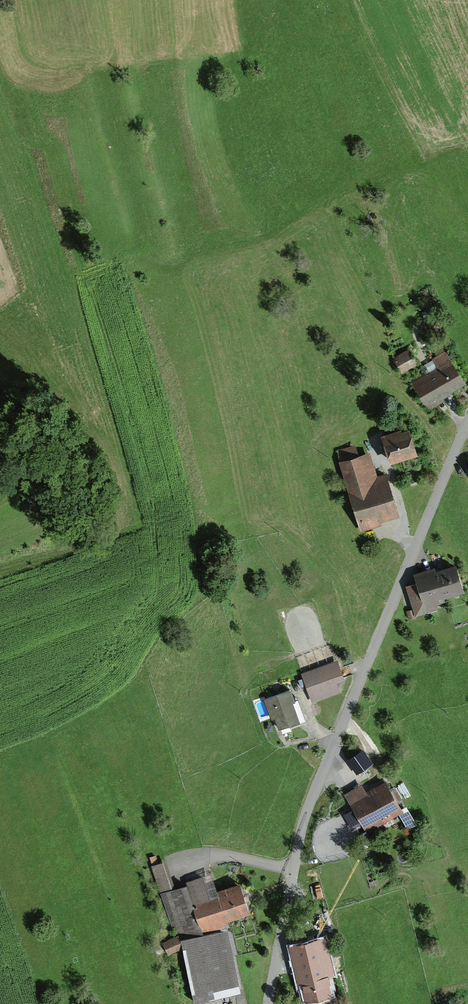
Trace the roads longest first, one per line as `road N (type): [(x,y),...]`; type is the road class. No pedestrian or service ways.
road 1 (residential): [(467,422),(310,798),(267,1003)]

